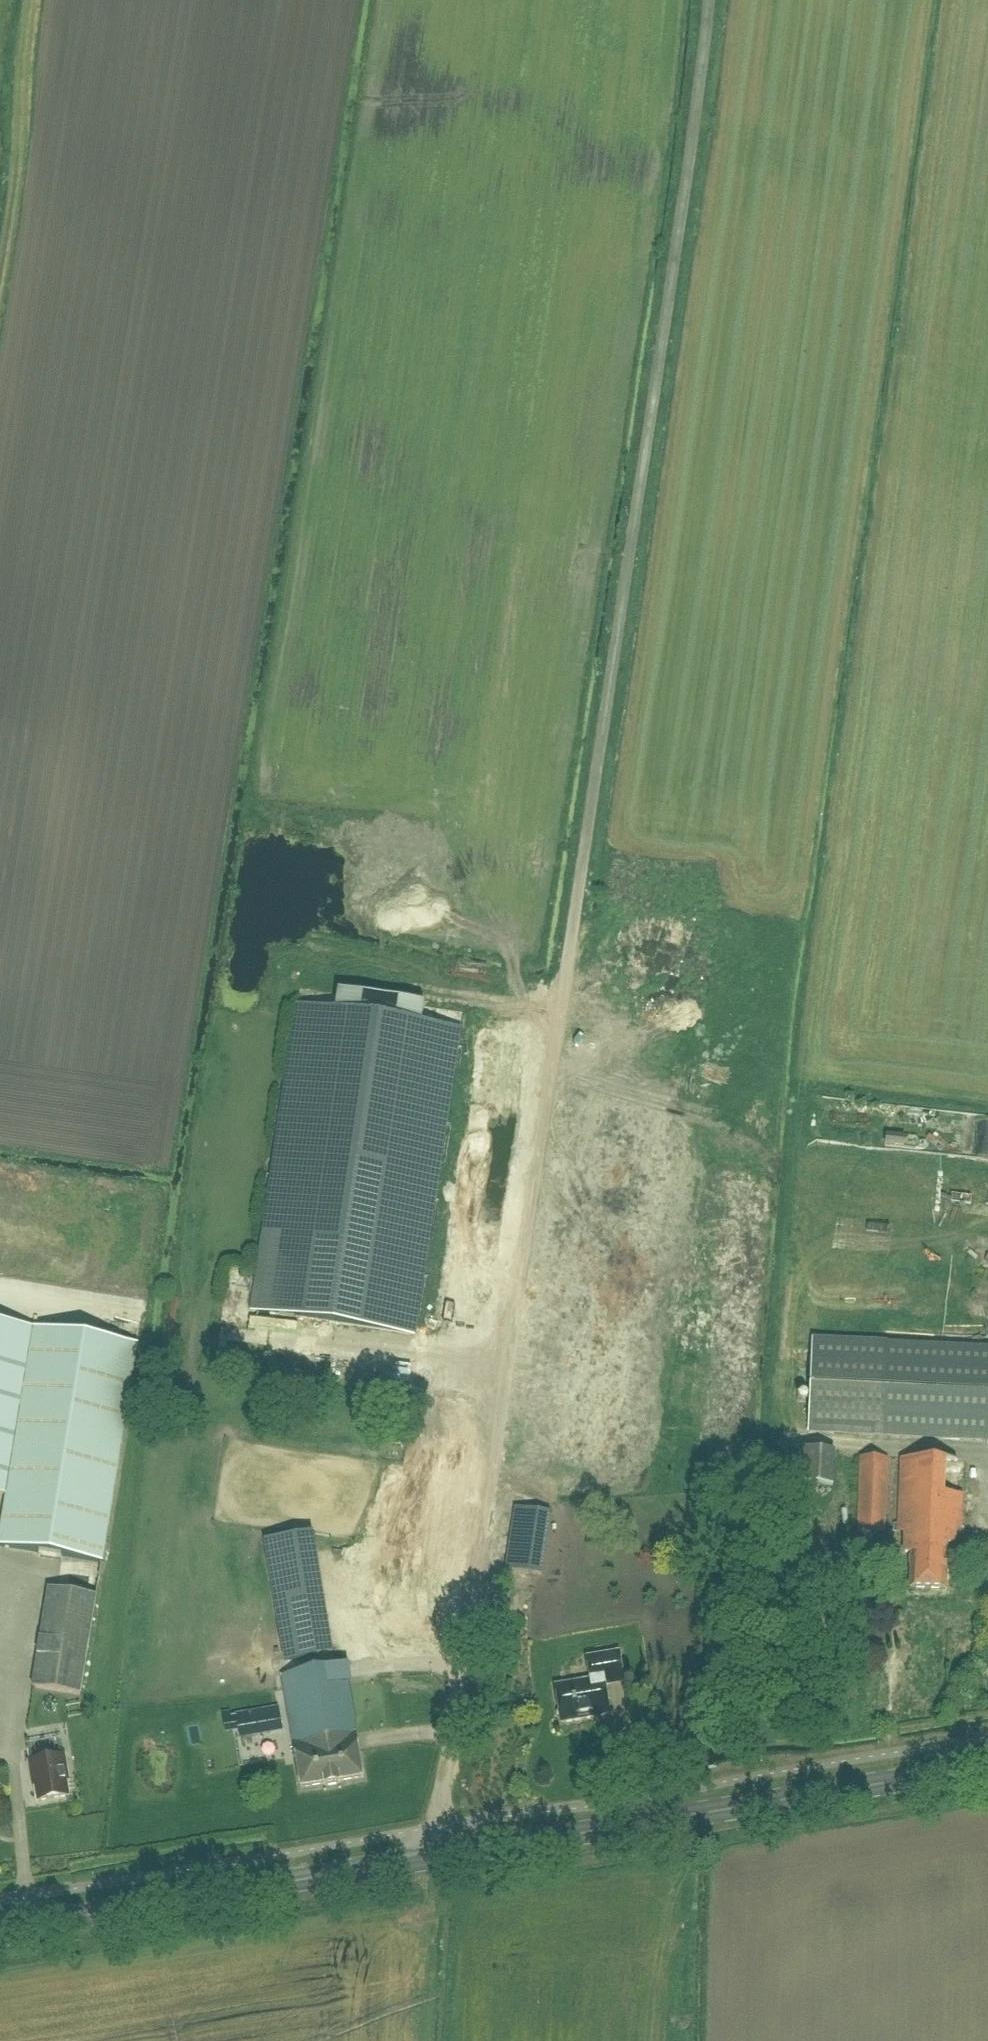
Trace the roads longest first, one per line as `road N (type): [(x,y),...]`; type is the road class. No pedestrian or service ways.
road 1 (unclassified): [(433,1858),(708,0)]
road 2 (secondary): [(433,1858),(987,1765)]
road 3 (secondary): [(0,1929),(433,1858)]
road 4 (track): [(704,1814),(691,1859),(678,2040)]

